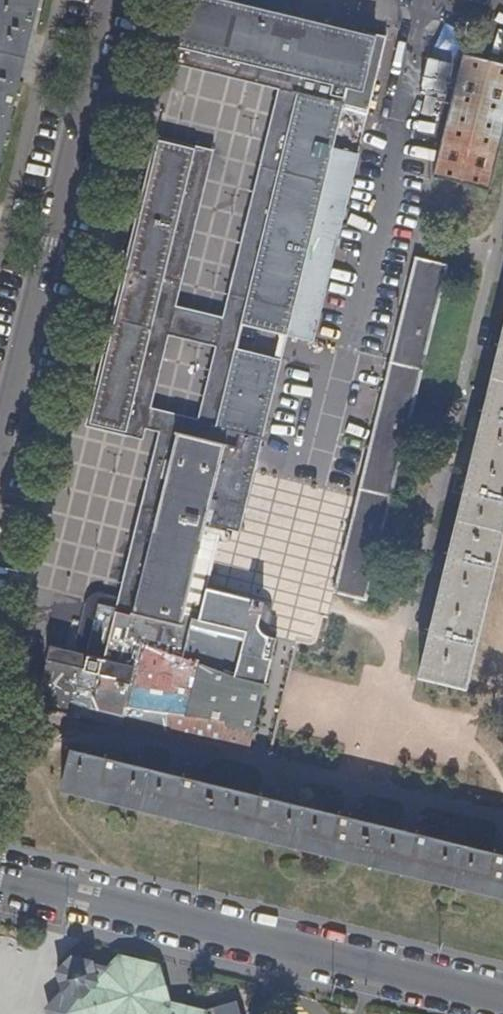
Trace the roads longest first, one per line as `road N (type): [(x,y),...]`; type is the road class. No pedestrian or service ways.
road 1 (residential): [(0,874),(502,998)]
road 2 (residential): [(0,445),(109,0)]
road 3 (residential): [(426,0),(341,349)]

